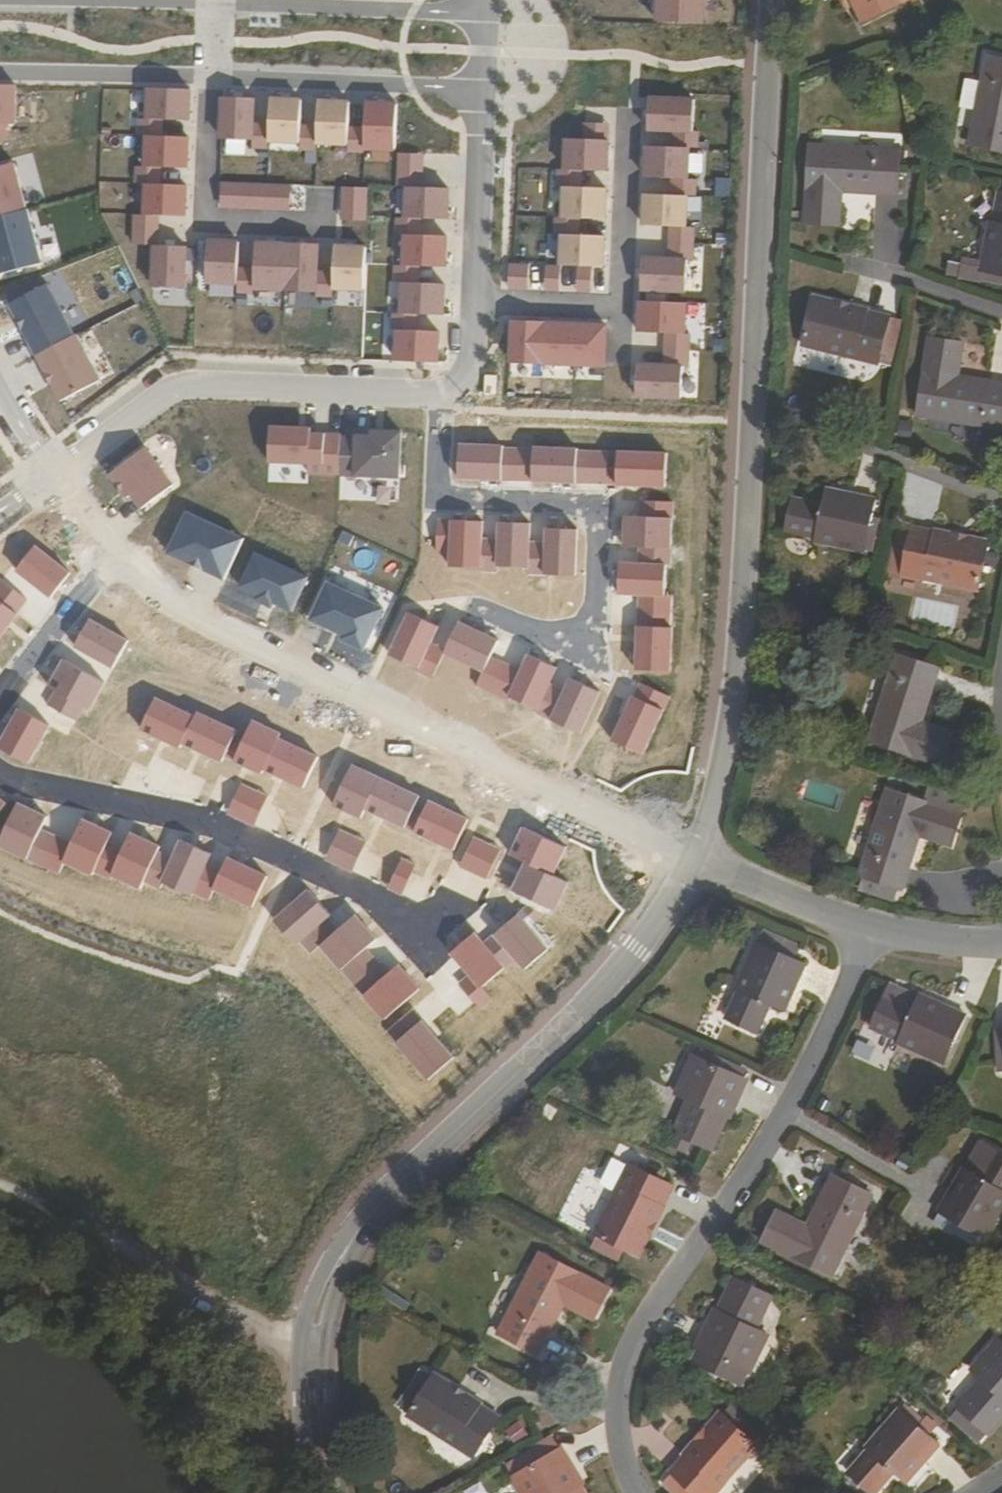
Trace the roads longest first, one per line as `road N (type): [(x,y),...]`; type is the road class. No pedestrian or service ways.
road 1 (residential): [(772,0),(735,698),(720,791),(696,858)]
road 2 (unclassified): [(696,858),(609,984),(351,1242),(324,1297),(312,1350),(315,1426),(329,1492)]
road 3 (residential): [(696,858),(207,622),(119,560)]
road 4 (residential): [(869,926),(786,1113),(627,1353),(618,1434),(634,1492)]
road 5 (residential): [(443,389),(438,499),(601,506),(590,656),(471,604)]
road 6 (residential): [(0,771),(219,825),(368,896),(417,942),(447,907)]
road 7 (residential): [(443,389),(175,385),(55,473)]
road 8 (track): [(1,1190),(273,1338),(312,1350)]
road 9 (residential): [(475,304),(628,309),(634,139)]
road 10 (residential): [(483,11),(211,6)]
road 11 (residential): [(208,70),(479,88)]
road 12 (residential): [(208,70),(204,219),(319,223)]
road 13 (residential): [(479,88),(475,304)]
road 14 (residential): [(211,6),(0,0)]
road 15 (residential): [(0,68),(208,70)]
road 16 (residential): [(869,926),(696,858)]
road 17 (residential): [(119,560),(0,698)]
road 18 (residential): [(1001,500),(844,441)]
road 19 (residential): [(1001,315),(847,270)]
road 20 (residential): [(1001,945),(869,926)]

